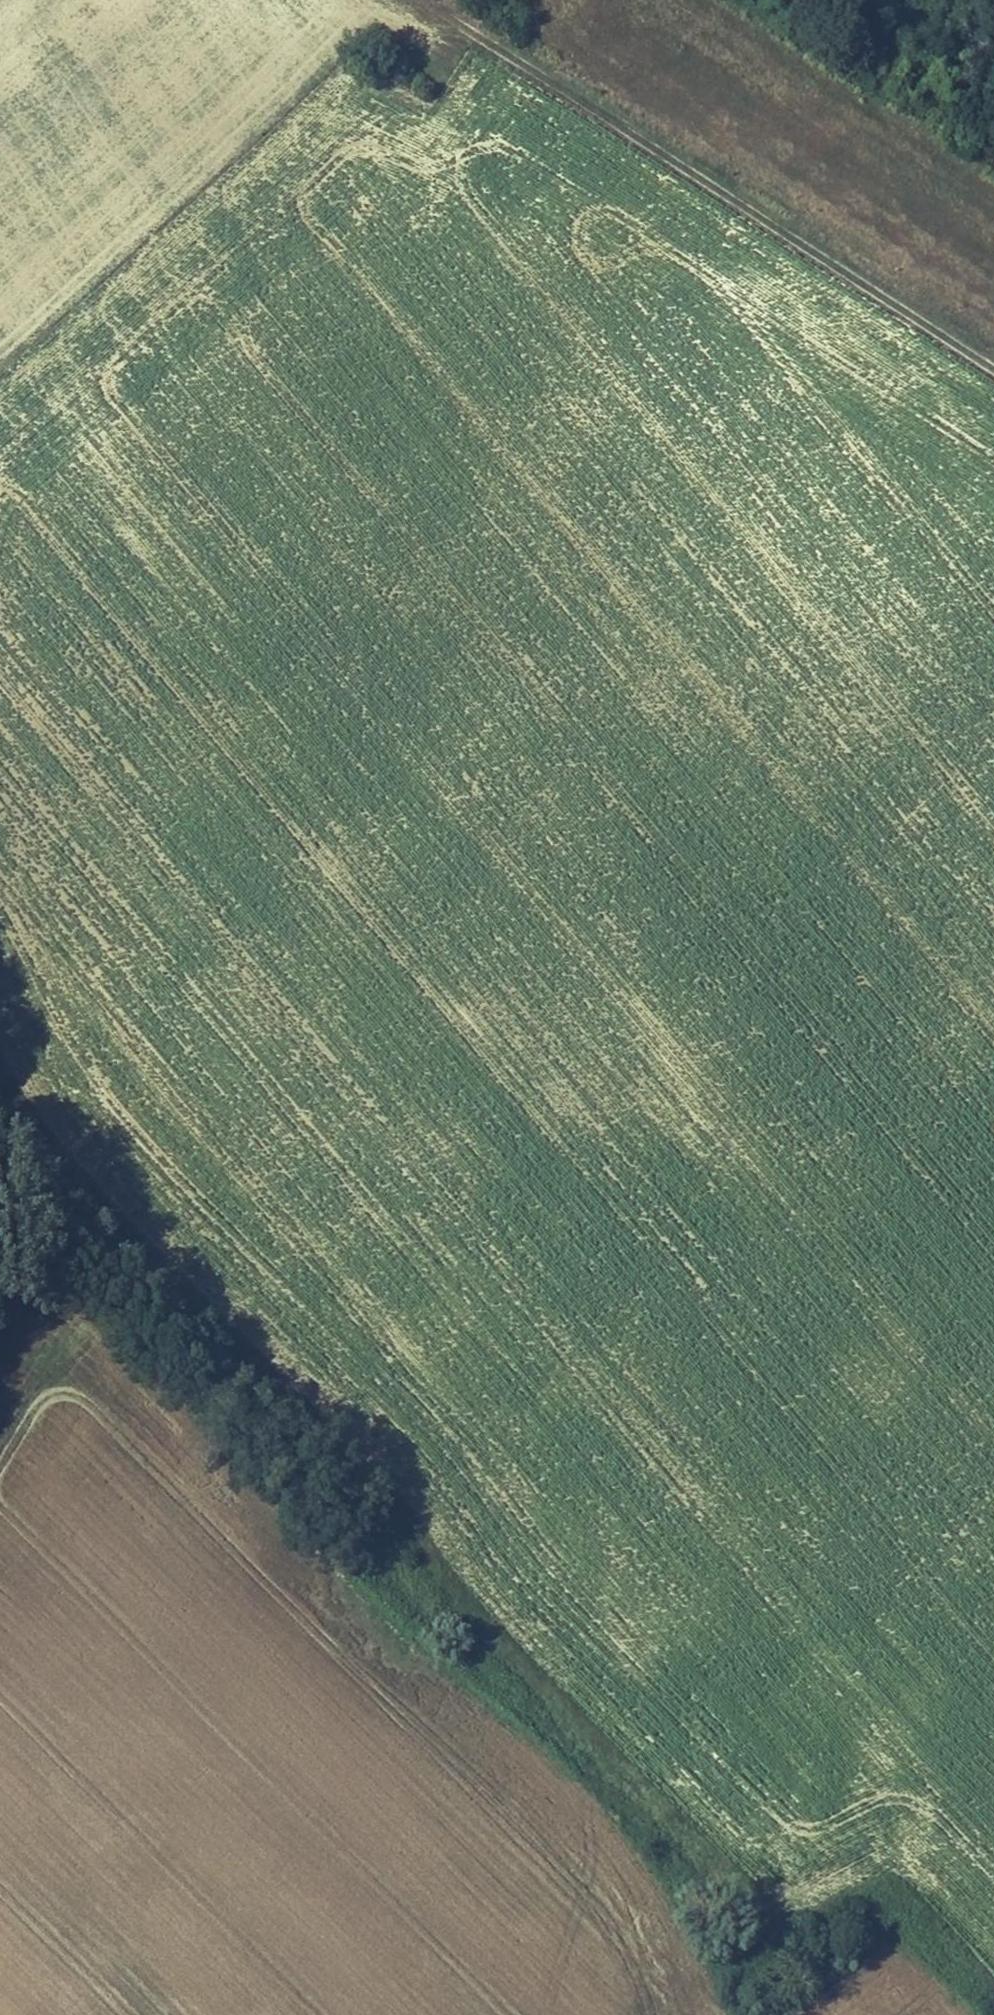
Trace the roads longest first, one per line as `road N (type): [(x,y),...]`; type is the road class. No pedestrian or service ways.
road 1 (track): [(429,0),(993,363)]

